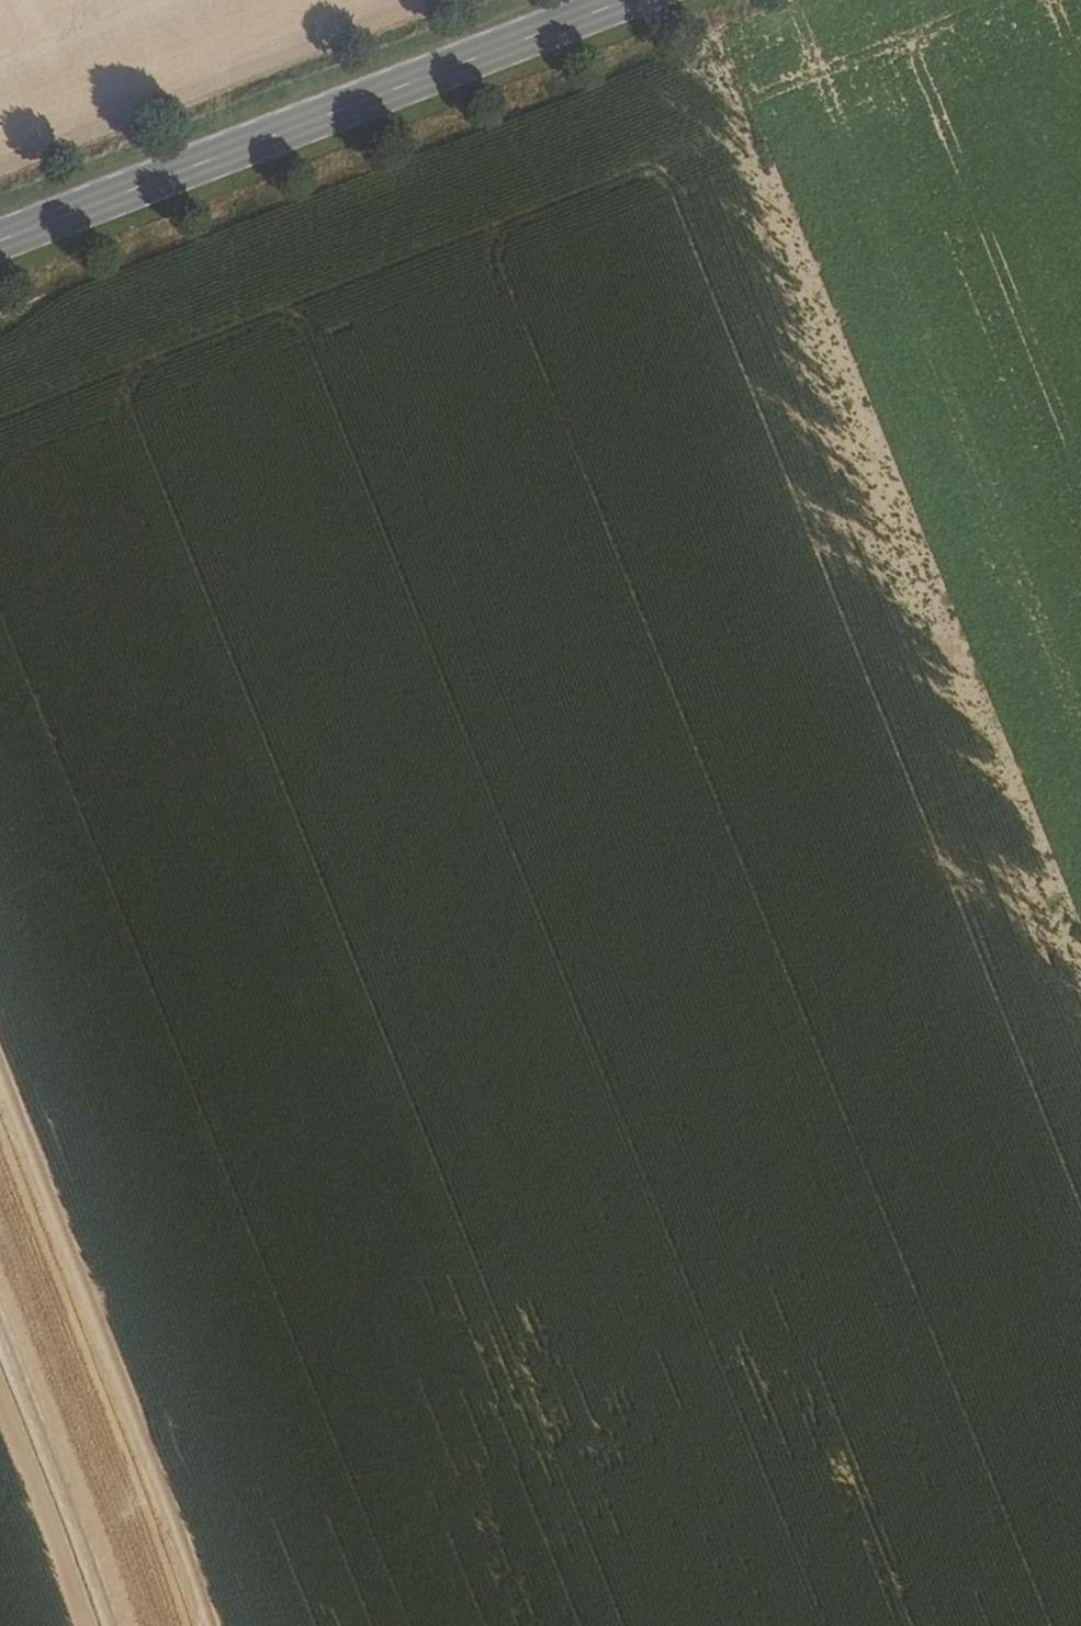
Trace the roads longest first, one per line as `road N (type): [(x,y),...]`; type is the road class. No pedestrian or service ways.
road 1 (secondary): [(0,253),(650,0)]
road 2 (secondary): [(0,1224),(154,1625)]

